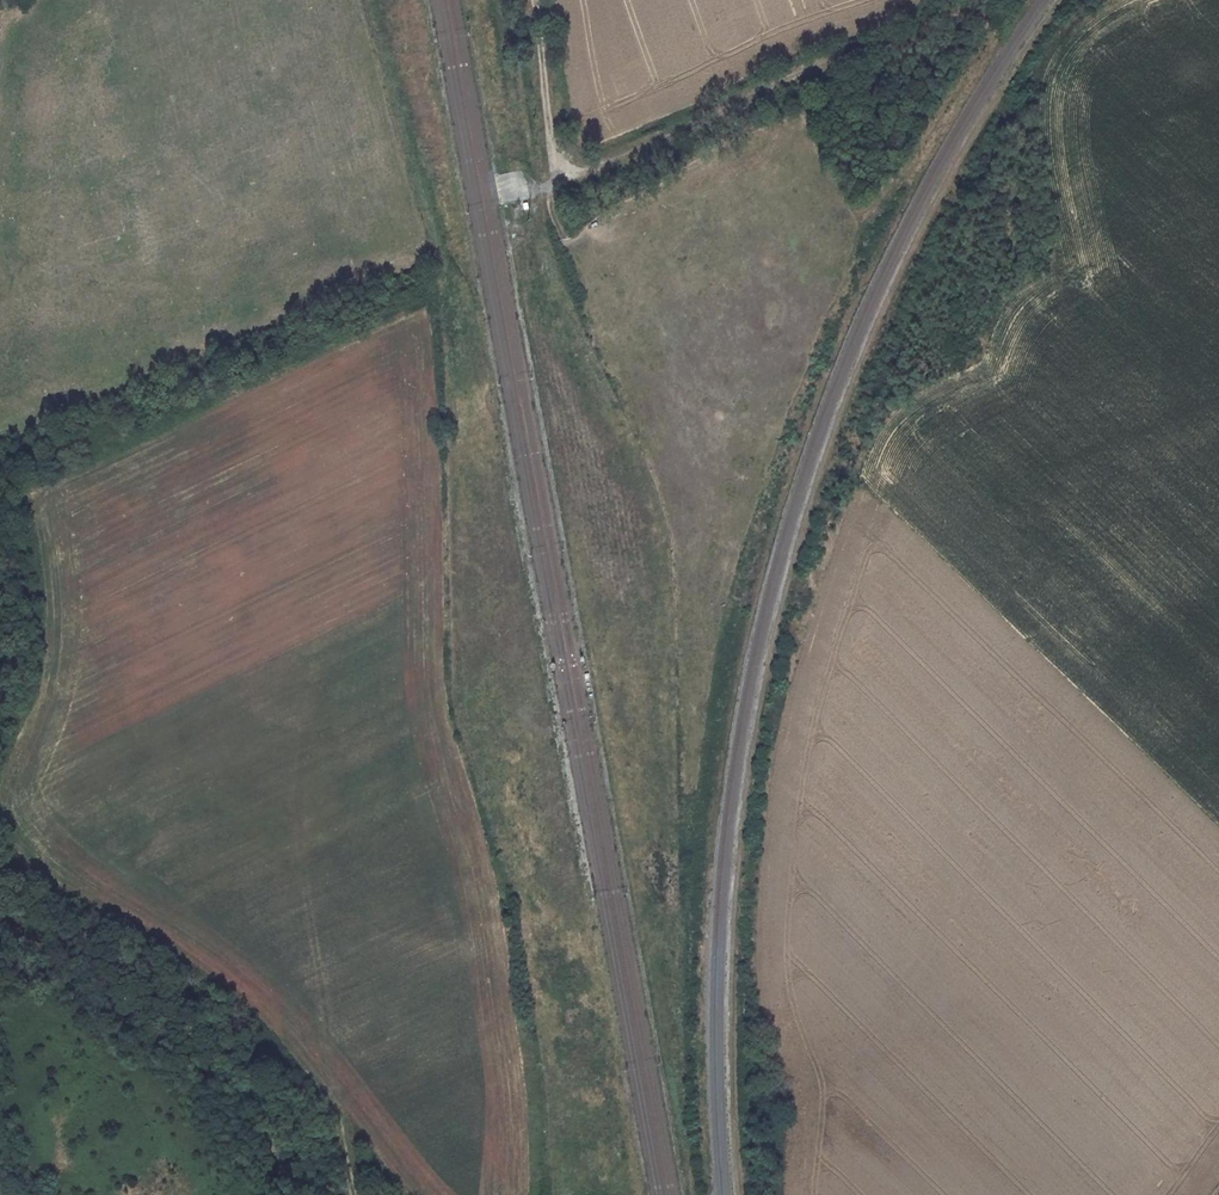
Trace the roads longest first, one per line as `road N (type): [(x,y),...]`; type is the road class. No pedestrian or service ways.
road 1 (track): [(299,1194),(114,1005),(0,913)]

